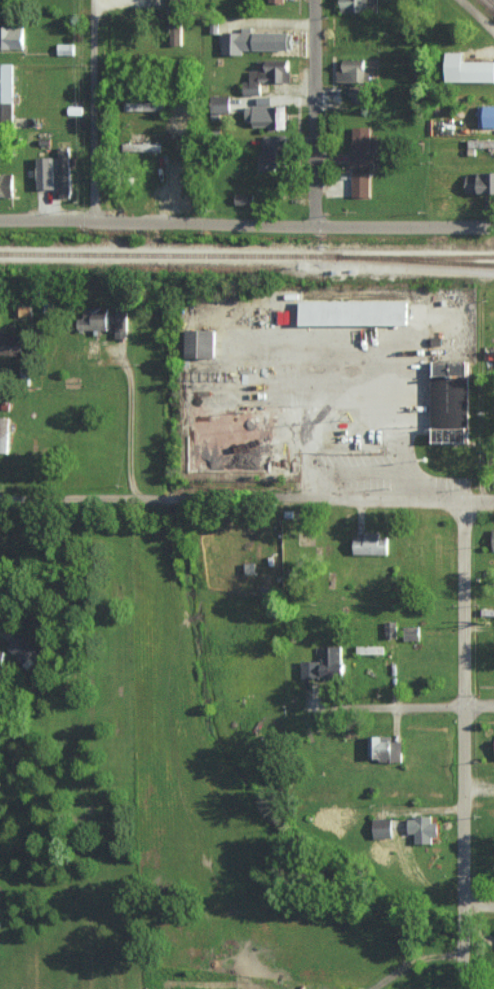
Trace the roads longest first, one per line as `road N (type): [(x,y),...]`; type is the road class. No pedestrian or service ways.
road 1 (residential): [(493,501),(0,500)]
road 2 (residential): [(493,222),(0,222)]
road 3 (residential): [(462,988),(463,501)]
road 4 (residential): [(313,225),(315,0)]
road 5 (residential): [(92,221),(92,0)]
road 6 (residential): [(293,708),(493,705)]

